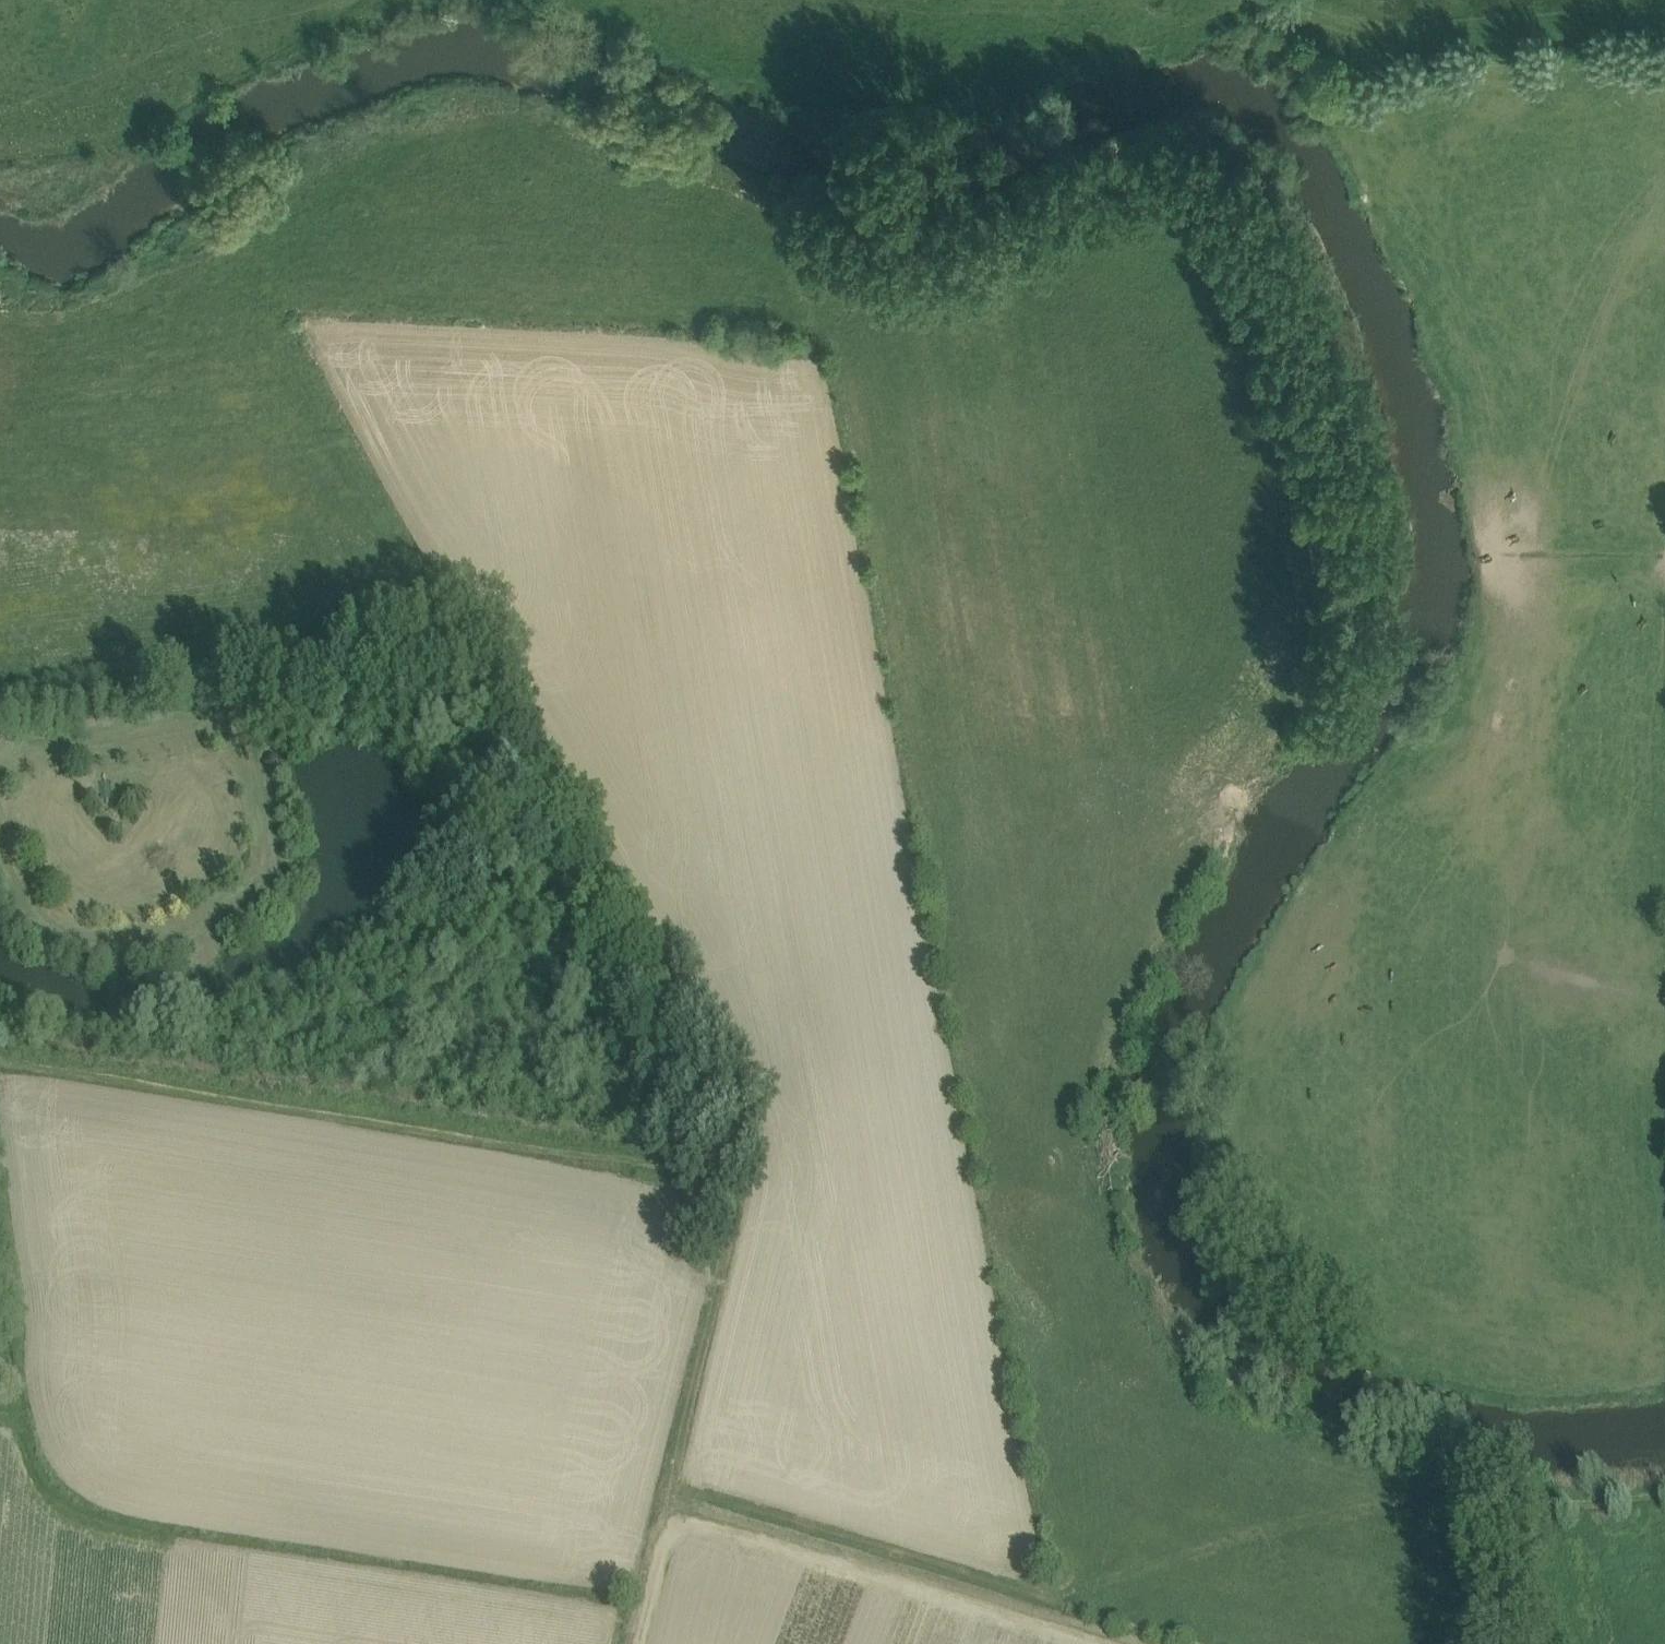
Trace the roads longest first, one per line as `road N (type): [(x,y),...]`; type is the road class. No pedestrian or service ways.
road 1 (track): [(245,710),(460,672),(691,1147),(726,1176),(628,1643)]
road 2 (track): [(664,1482),(1043,1601)]

